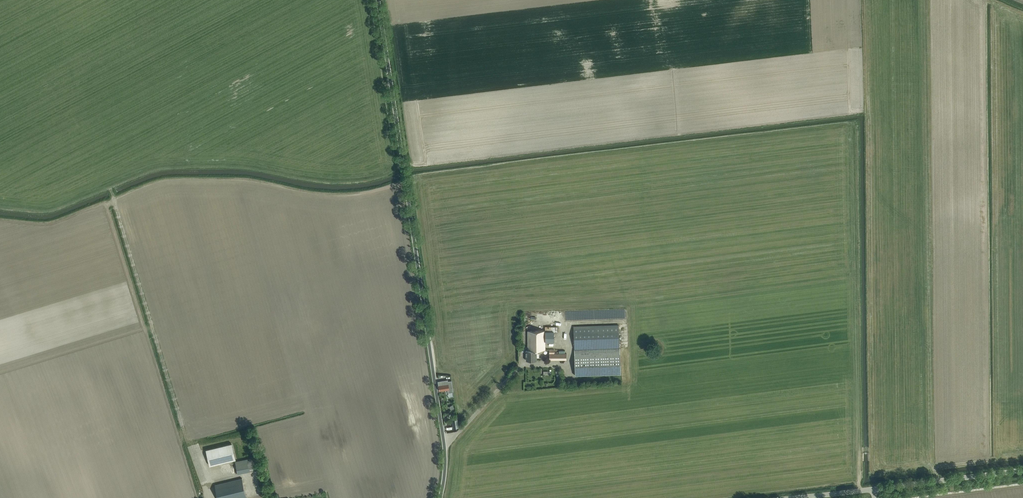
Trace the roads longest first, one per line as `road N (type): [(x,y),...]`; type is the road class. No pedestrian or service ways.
road 1 (unclassified): [(442,497),(445,443),(379,0)]
road 2 (unclassified): [(802,497),(1022,471)]

